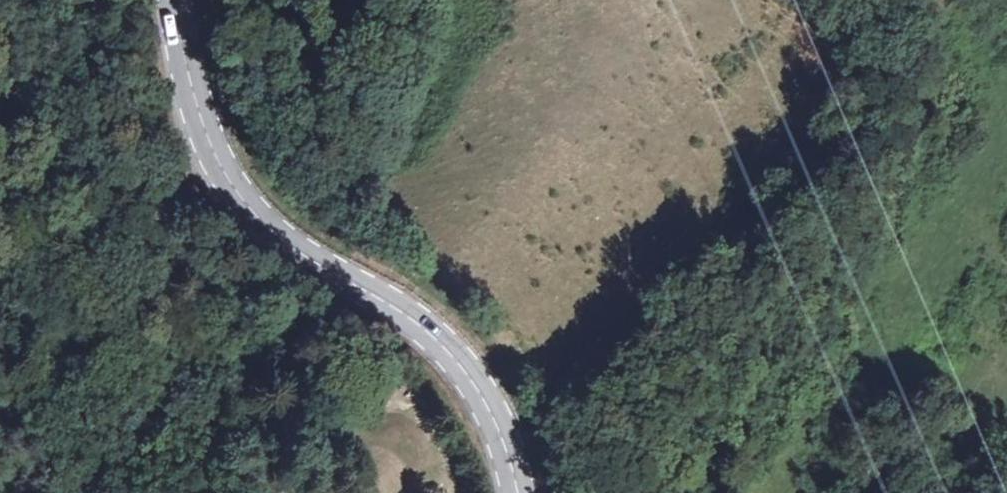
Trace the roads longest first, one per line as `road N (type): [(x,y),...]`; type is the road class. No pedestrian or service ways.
road 1 (secondary): [(513,492),(495,430),(464,369),(423,330),(296,258),(223,174),(189,94),(172,0)]

